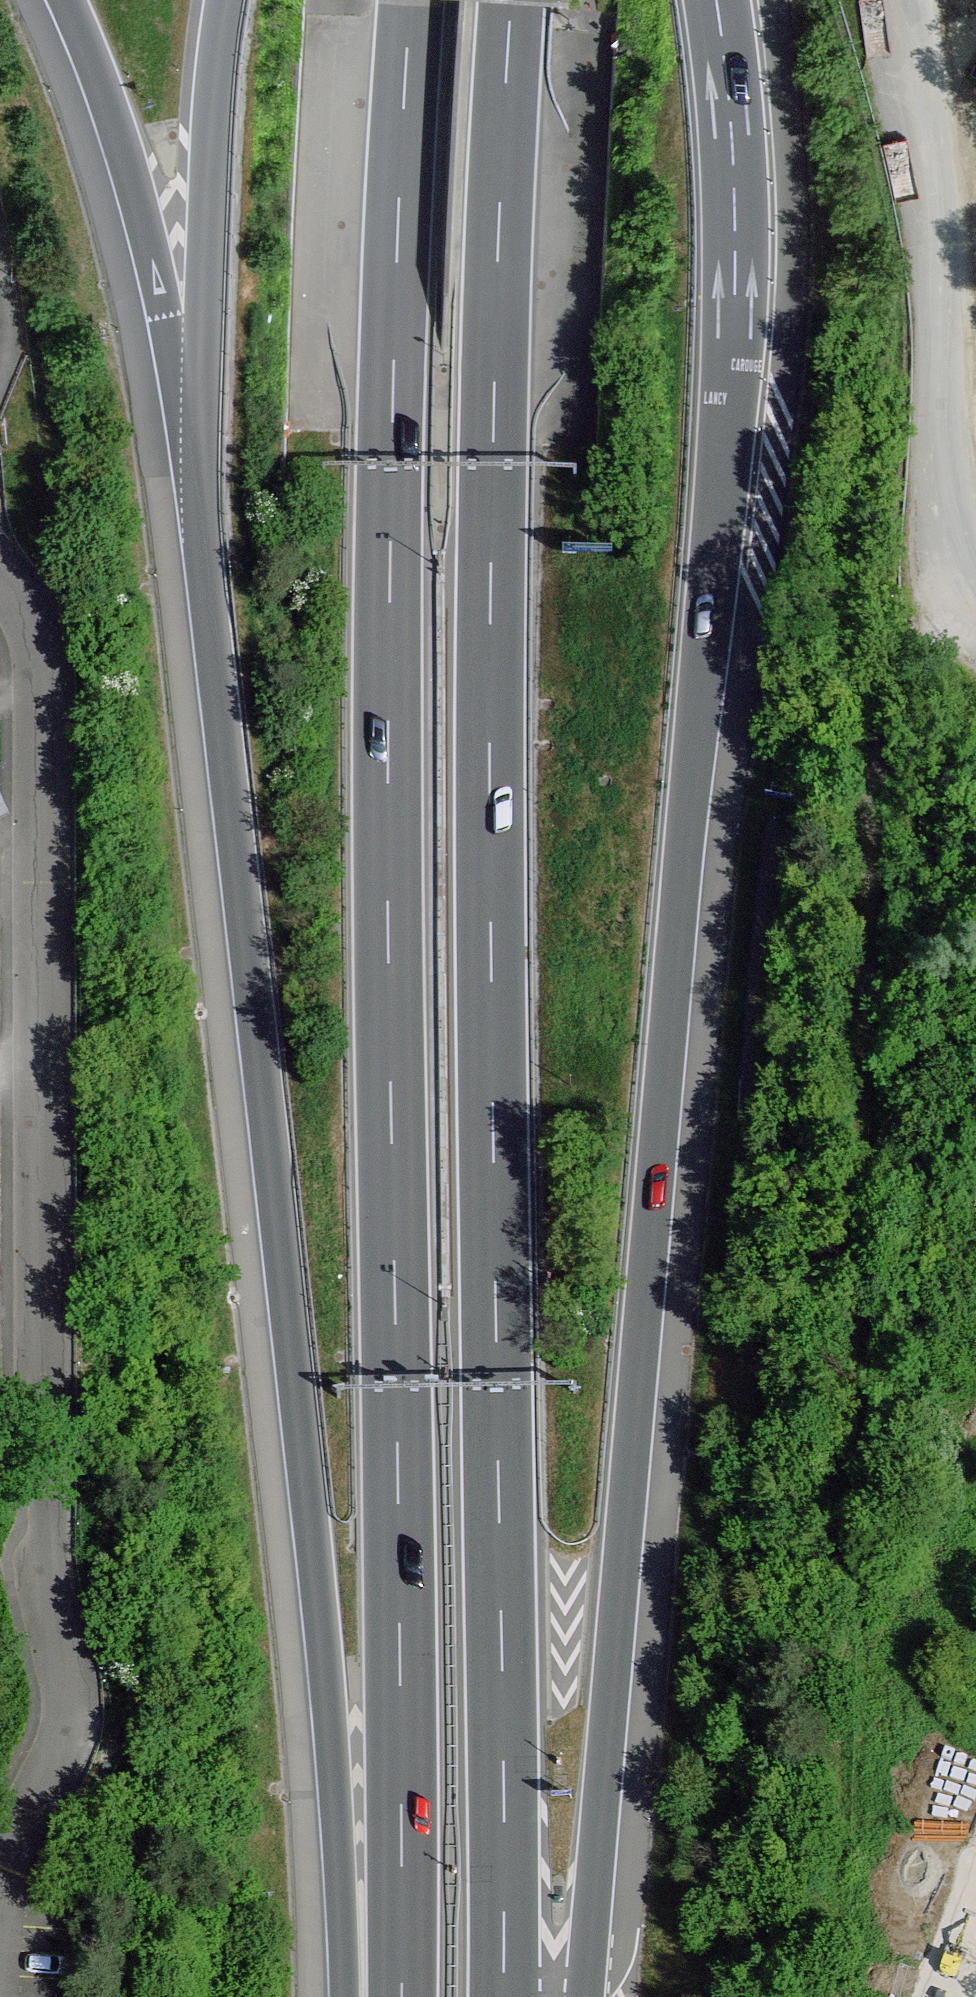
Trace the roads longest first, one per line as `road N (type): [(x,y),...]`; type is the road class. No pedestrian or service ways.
road 1 (motorway): [(584,1996),(735,359),(732,144),(717,0)]
road 2 (motorway): [(408,0),(392,361),(386,776),(399,1996)]
road 3 (motorway): [(504,1996),(492,584),(513,0)]
road 4 (motorway): [(197,489),(322,1655),(343,1996)]
road 5 (residential): [(0,1897),(53,1781),(68,1690),(42,1579),(38,1483),(36,666),(11,578),(0,569)]
road 6 (motorway): [(60,0),(136,210),(197,489)]
road 7 (residential): [(900,0),(957,413),(975,498)]
road 8 (motorway): [(223,0),(207,172),(197,489)]

